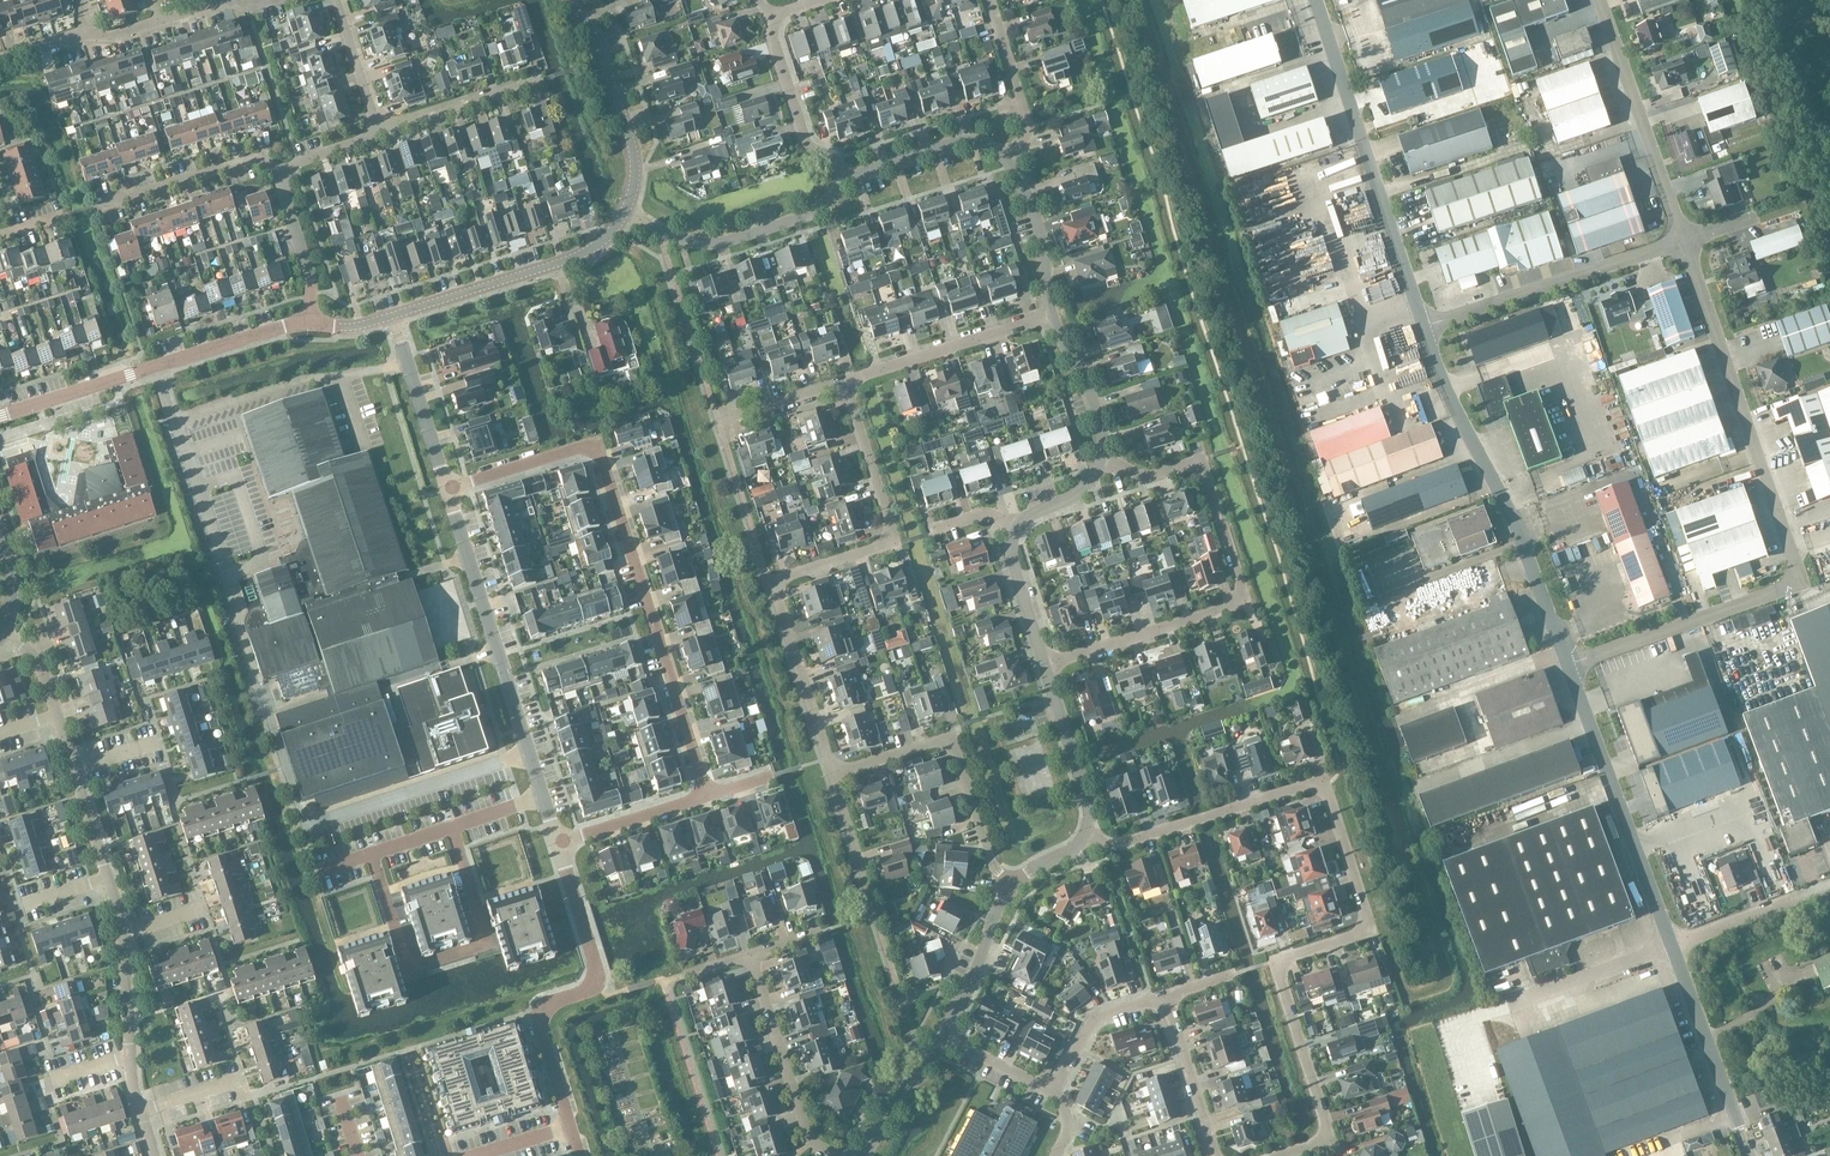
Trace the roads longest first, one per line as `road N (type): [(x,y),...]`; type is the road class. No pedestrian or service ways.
road 1 (residential): [(1277,1155),(1315,1144),(1326,1125),(1279,964),(1355,935),(1365,922),(1328,792),(1312,784),(1121,843),(1087,834)]
road 2 (unclassified): [(1568,669),(1793,579),(1792,553),(1682,240)]
road 3 (residential): [(154,1155),(131,1079),(108,877),(42,669),(0,634)]
road 4 (residential): [(708,796),(598,450),(586,446),(447,488)]
road 5 (residential): [(832,773),(775,584),(891,542),(843,382)]
road 6 (residential): [(1044,665),(1233,604),(1239,595),(1197,466),(1145,475),(1100,459)]
road 7 (unclassified): [(1568,669),(1422,327)]
road 8 (unclassified): [(1422,327),(1316,0)]
road 9 (residential): [(571,1126),(541,1016),(548,1004),(595,986),(597,972),(557,840)]
road 10 (residential): [(543,798),(447,488)]
road 11 (tertiary): [(0,416),(310,324)]
road 12 (residential): [(372,855),(406,962),(479,947),(486,937),(450,827)]
road 13 (unclassified): [(1671,948),(1568,669)]
road 14 (residential): [(1011,886),(990,860),(947,743),(832,773)]
road 15 (unclassified): [(1422,327),(1682,240)]
road 16 (tertiary): [(394,316),(572,260),(595,248),(626,209)]
road 17 (residential): [(1100,459),(1084,487),(1020,523),(1008,555),(1044,665)]
road 18 (unclassified): [(1682,240),(1600,0)]
road 19 (residential): [(626,209),(678,239),(710,244),(814,211),(847,178)]
road 20 (residential): [(0,60),(224,0)]
road 21 (tertiary): [(626,209),(632,144),(597,44),(570,0)]
road 22 (residential): [(836,1155),(804,1129),(752,955)]
road 23 (unclassified): [(1749,1155),(1671,948)]
road 24 (residential): [(843,382),(1051,315)]
road 25 (residential): [(93,207),(253,159),(278,175)]
road 26 (residential): [(847,178),(805,140),(771,37),(775,18)]
road 27 (residential): [(447,488),(394,316)]
road 28 (residential): [(1044,665),(1089,808),(1087,834)]
road 29 (residential): [(1005,157),(1028,128),(989,0)]
road 30 (unclassified): [(1511,1003),(1671,948)]
road 31 (residential): [(847,178),(952,142),(983,143),(1005,157)]
road 32 (residential): [(1216,1155),(1166,996)]
road 33 (residential): [(1005,157),(1040,235),(1051,315)]
road 34 (residential): [(1011,886),(943,1034)]
road 35 (residential): [(380,132),(533,81)]
road 36 (residential): [(1052,1093),(1089,1025),(1166,996)]
road 37 (residential): [(708,796),(557,840)]
road 38 (residential): [(1051,315),(1083,375),(1102,436),(1100,459)]
road 39 (residential): [(278,175),(312,292),(310,324)]
road 40 (residential): [(943,1034),(865,1155)]
road 41 (residential): [(380,132),(337,0)]
road 42 (residential): [(1052,1093),(943,1034)]
road 43 (residential): [(728,418),(843,382)]

